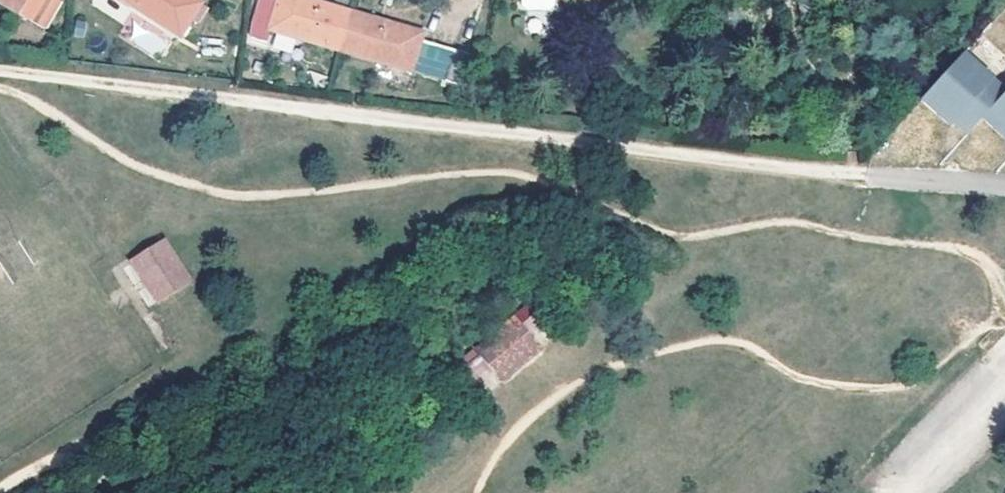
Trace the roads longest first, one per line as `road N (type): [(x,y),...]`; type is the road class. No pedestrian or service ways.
road 1 (track): [(870,175),(0,70)]
road 2 (residential): [(1004,188),(870,175)]

